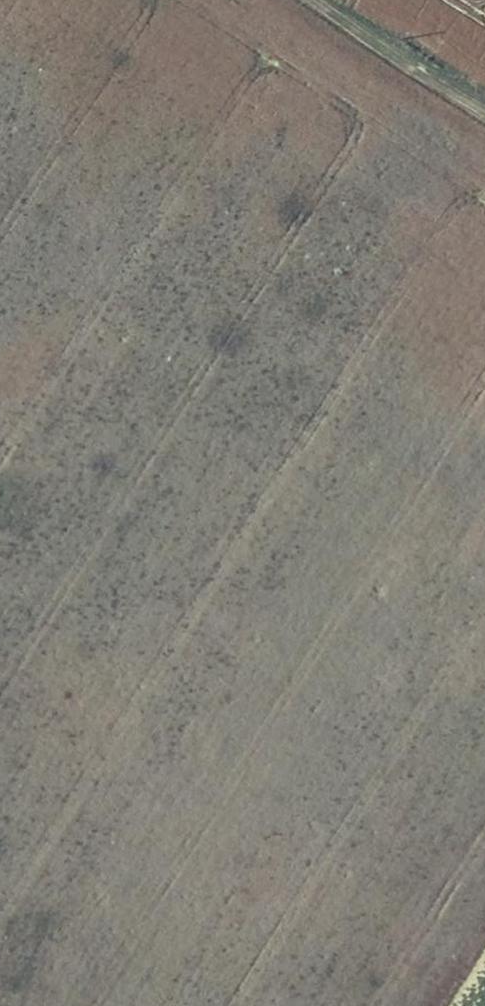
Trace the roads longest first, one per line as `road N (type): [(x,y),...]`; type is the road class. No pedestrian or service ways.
road 1 (track): [(484,112),(317,0)]

